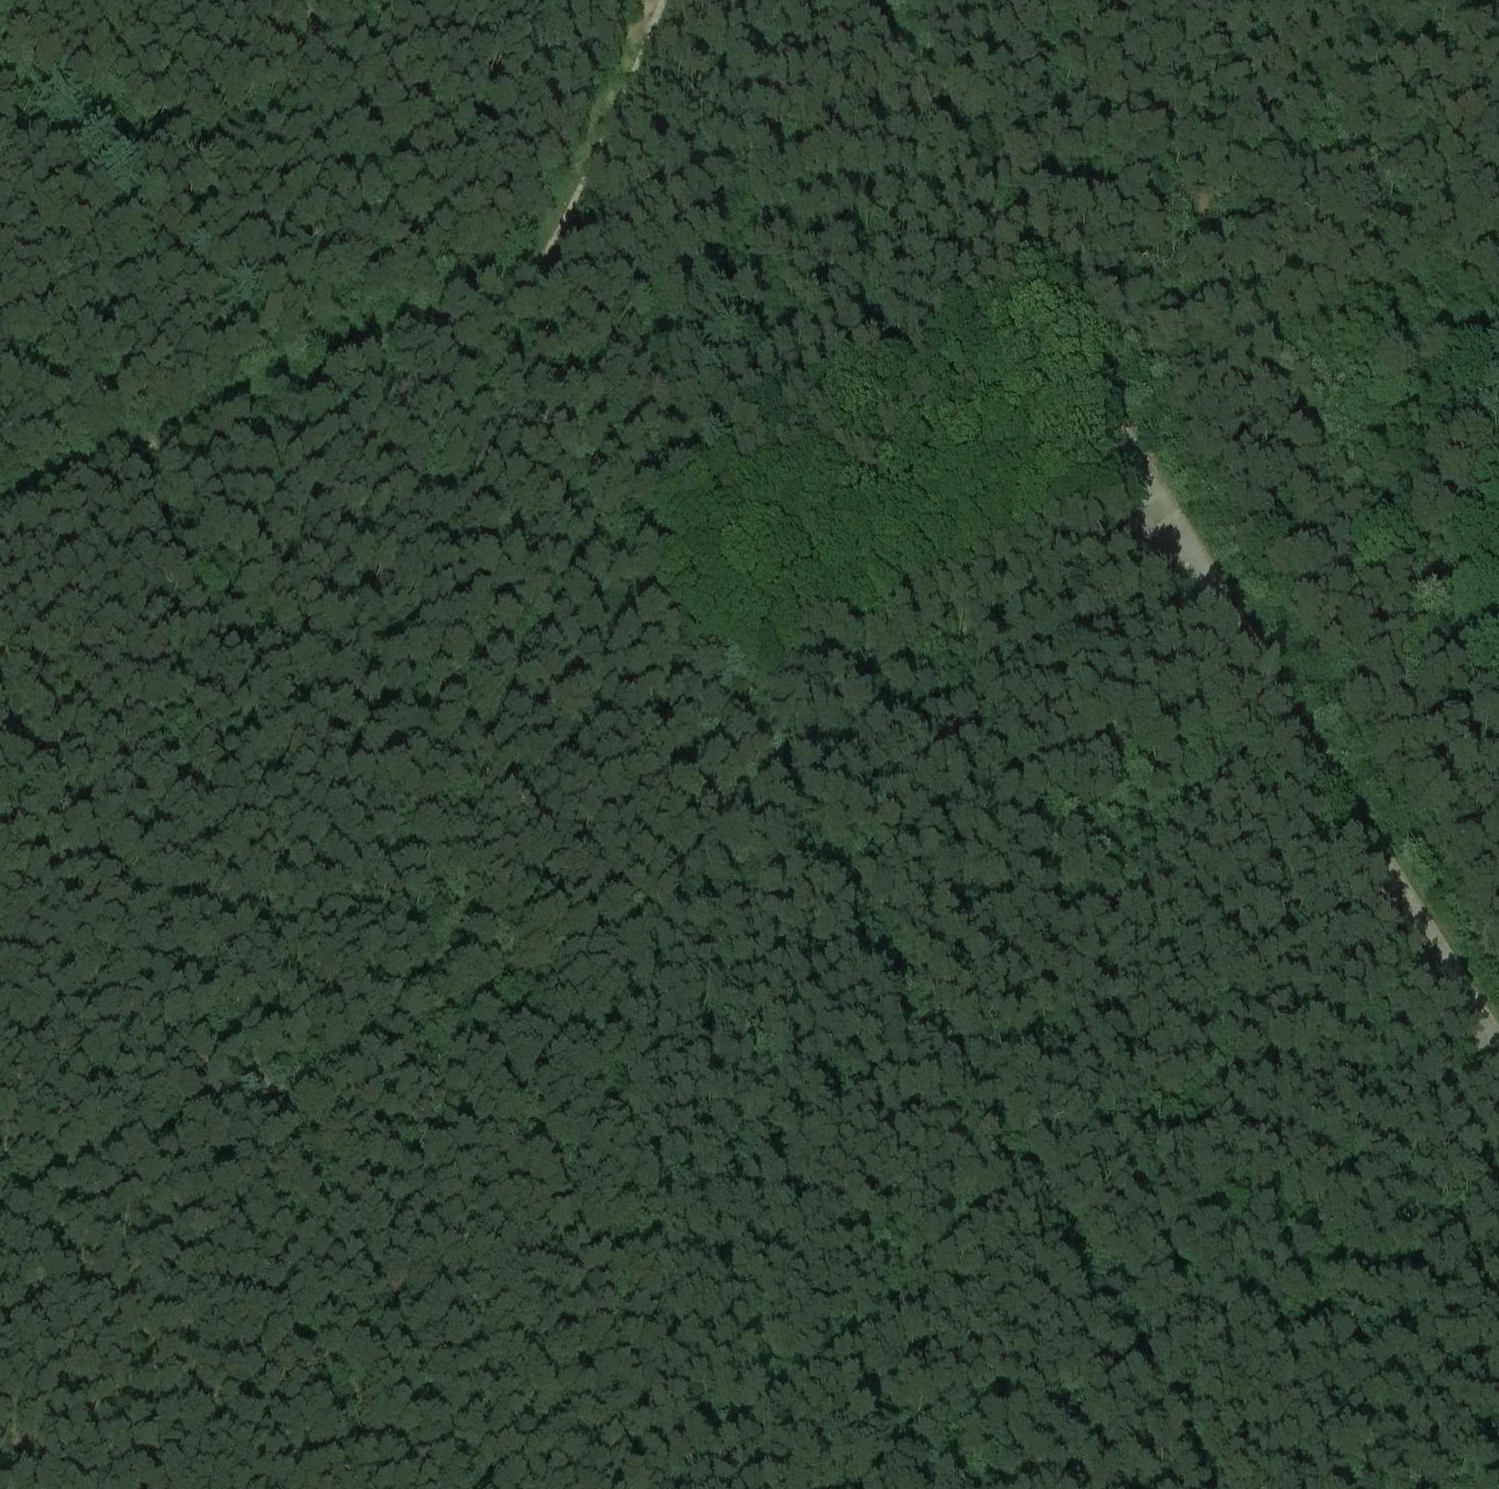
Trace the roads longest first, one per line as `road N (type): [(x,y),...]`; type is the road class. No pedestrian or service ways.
road 1 (unclassified): [(1103,403),(1142,479),(1267,656),(1498,1039)]
road 2 (track): [(868,0),(1103,403)]

